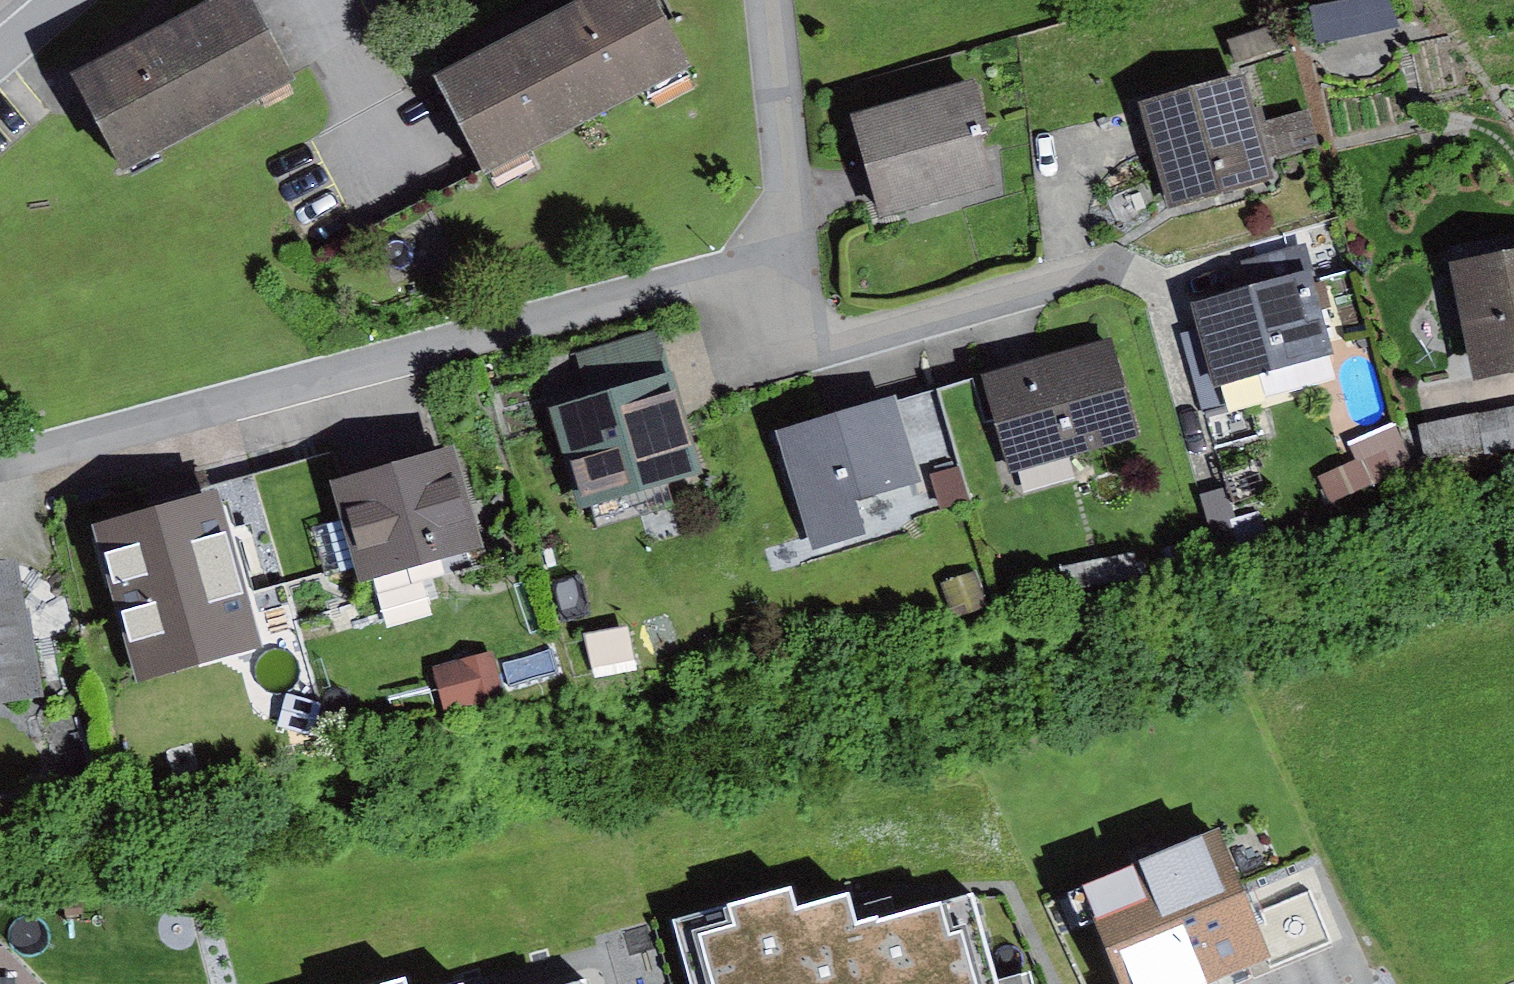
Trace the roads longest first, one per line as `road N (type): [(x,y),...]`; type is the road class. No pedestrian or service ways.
road 1 (residential): [(764,0),(787,204),(767,276),(12,473),(11,492),(0,497)]

